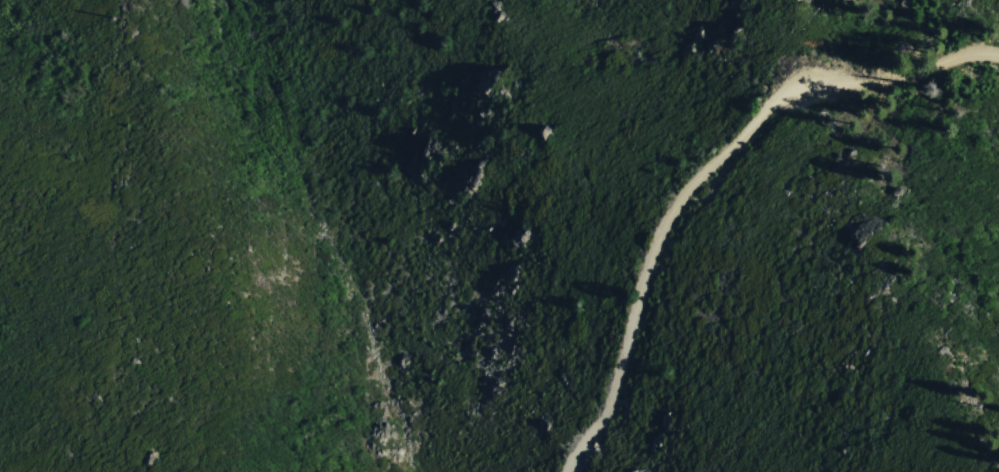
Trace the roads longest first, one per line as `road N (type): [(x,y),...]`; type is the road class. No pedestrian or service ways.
road 1 (track): [(565,471),(632,305),(682,227),(782,127),(919,74),(998,60)]

